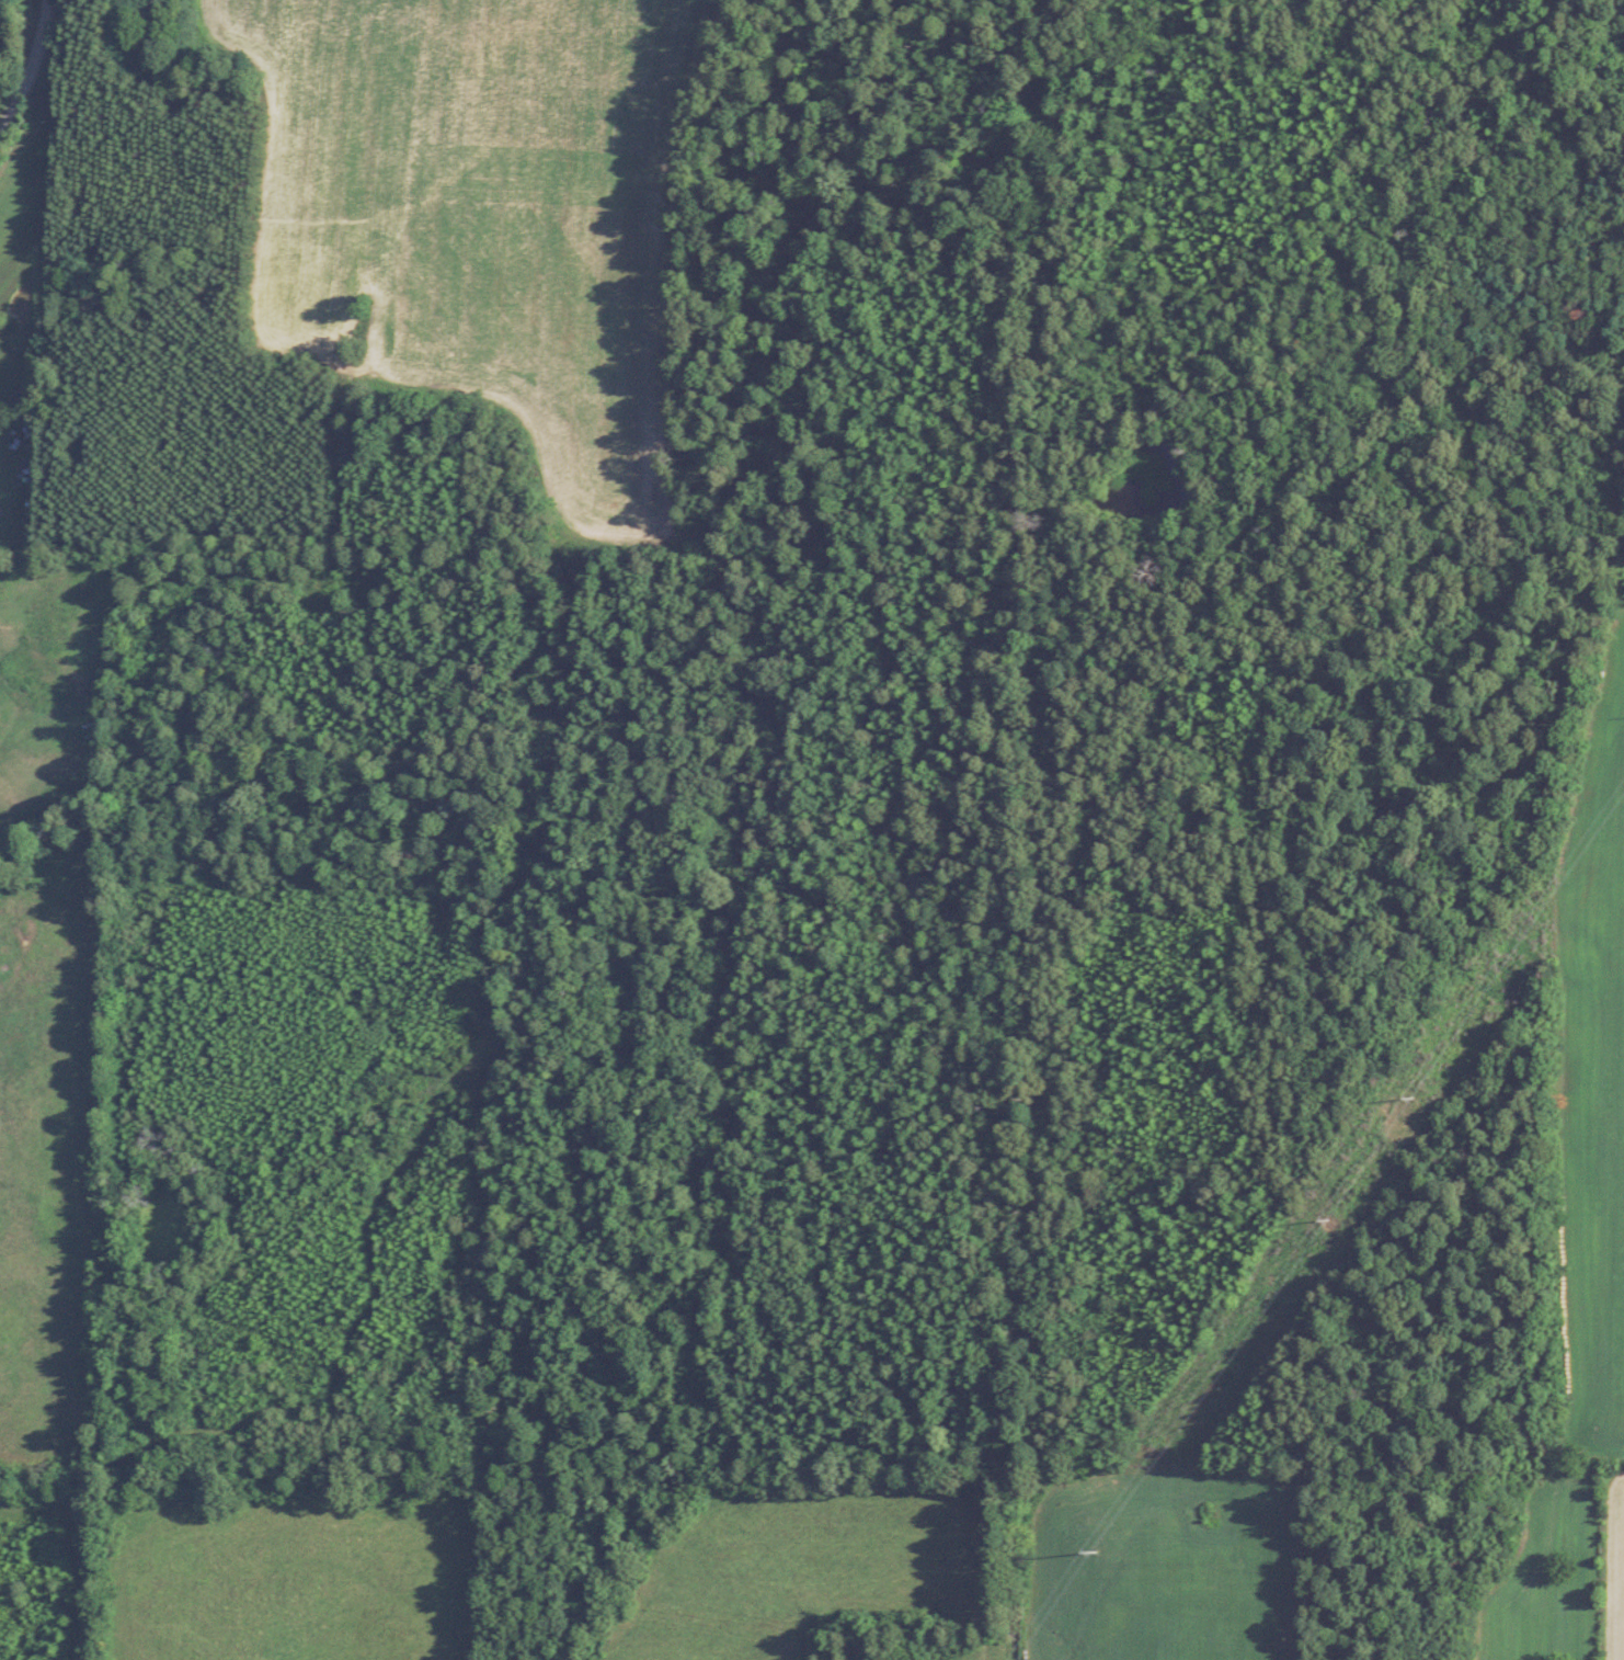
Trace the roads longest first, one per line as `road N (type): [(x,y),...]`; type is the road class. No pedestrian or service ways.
road 1 (track): [(51,0),(0,136)]

